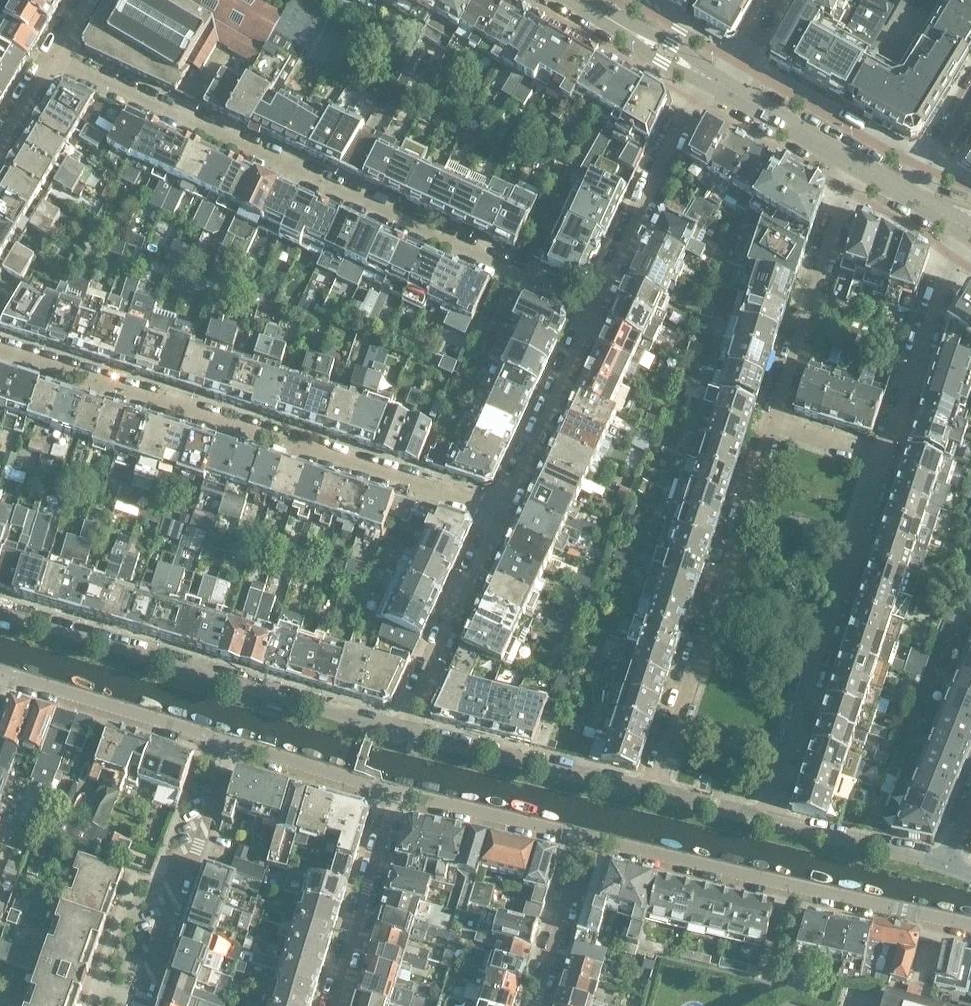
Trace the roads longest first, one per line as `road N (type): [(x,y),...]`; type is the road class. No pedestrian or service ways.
road 1 (residential): [(596,310),(58,57)]
road 2 (residential): [(0,347),(503,514)]
road 3 (residential): [(403,731),(0,613)]
road 4 (residential): [(584,837),(970,925)]
road 5 (residential): [(656,790),(770,430)]
road 6 (residential): [(878,465),(773,817)]
road 7 (residential): [(770,430),(851,161)]
road 8 (residential): [(233,743),(135,1005)]
road 9 (residential): [(656,790),(403,731)]
road 10 (residential): [(596,310),(703,74)]
road 11 (residential): [(959,224),(878,465)]
road 12 (residential): [(0,672),(233,743)]
road 13 (residential): [(403,731),(503,514)]
road 14 (residential): [(503,514),(596,310)]
road 15 (residential): [(331,1005),(395,792)]
road 16 (residential): [(395,792),(584,837)]
road 17 (residential): [(948,864),(773,817)]
road 18 (residential): [(534,1005),(584,837)]
road 19 (residential): [(233,743),(395,792)]
road 20 (secondary): [(703,74),(579,0)]
road 21 (secondary): [(851,161),(729,89)]
road 22 (residential): [(773,817),(656,790)]

